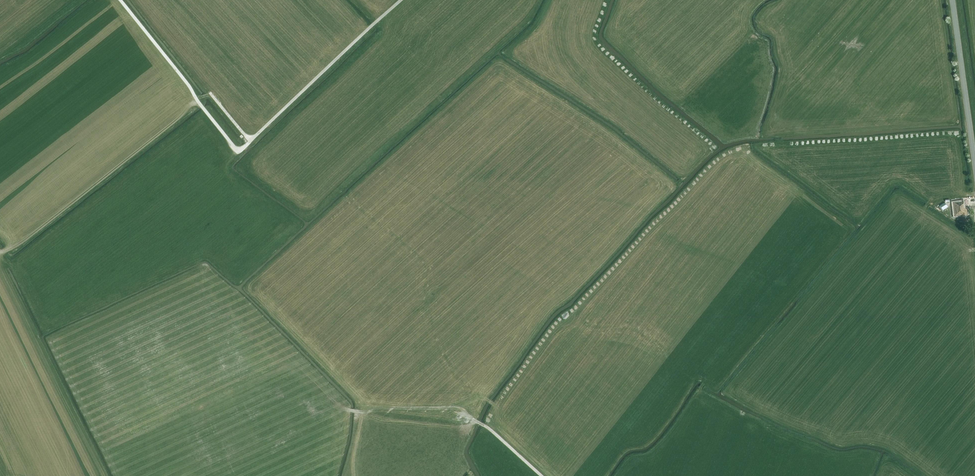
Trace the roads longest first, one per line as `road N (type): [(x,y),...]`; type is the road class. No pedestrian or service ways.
road 1 (track): [(542,475),(461,413),(344,409)]
road 2 (tertiary): [(974,162),(952,0)]

